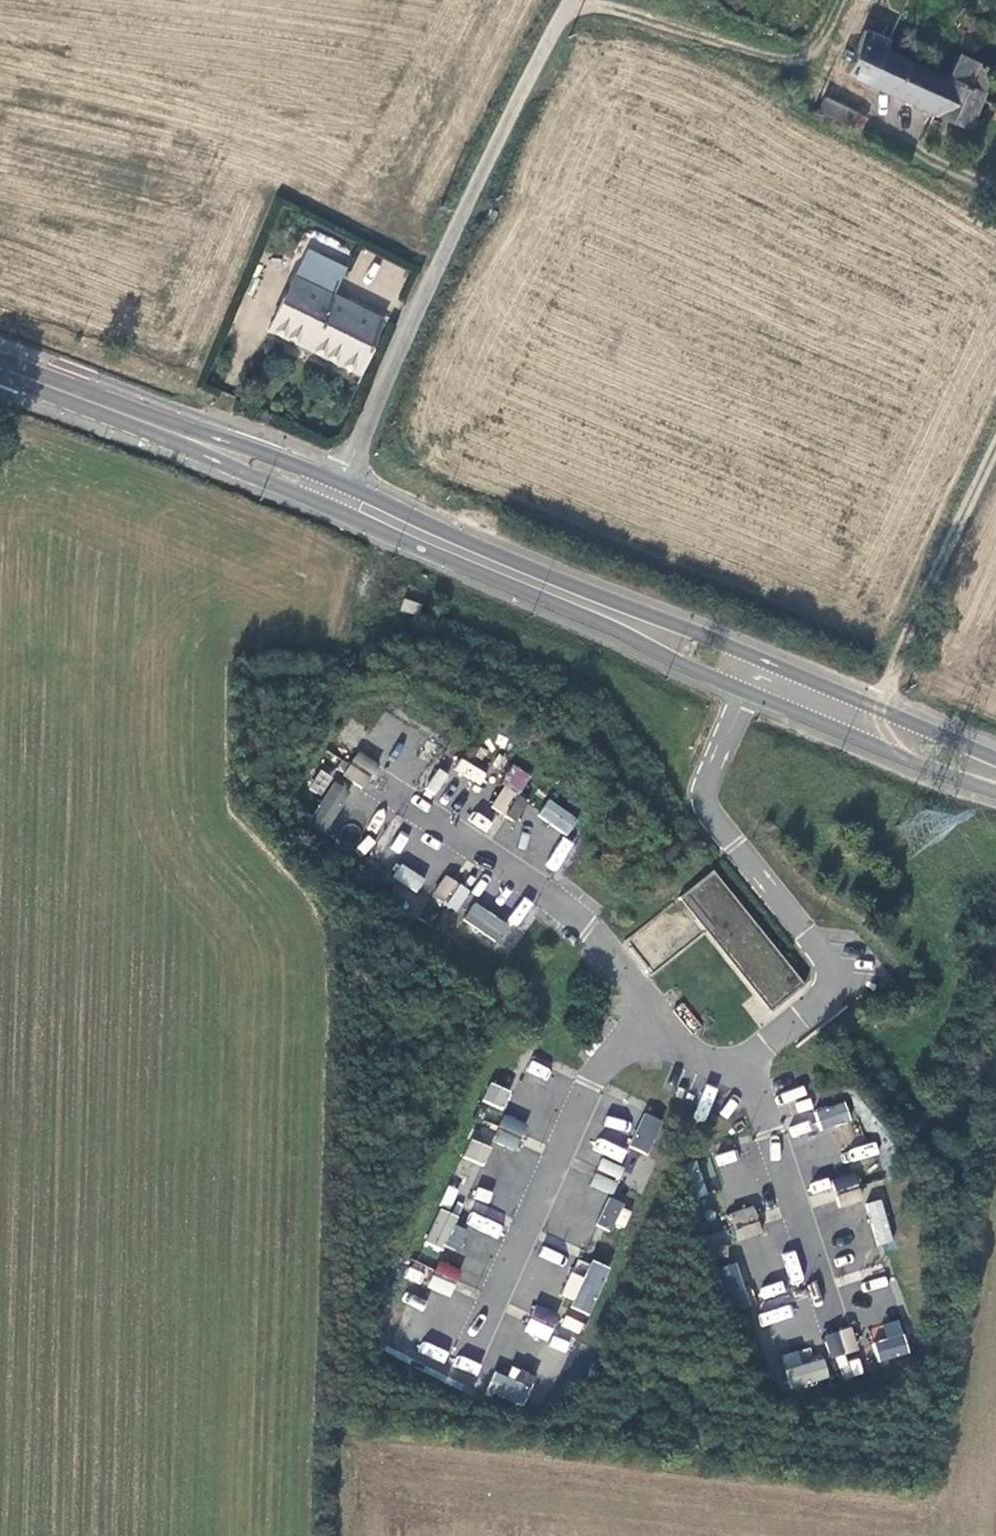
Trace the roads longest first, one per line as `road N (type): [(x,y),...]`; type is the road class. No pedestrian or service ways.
road 1 (secondary): [(335,496),(995,778)]
road 2 (unclassified): [(335,496),(574,0)]
road 3 (secondary): [(0,366),(335,496)]
road 4 (track): [(565,16),(780,63),(824,50),(848,0)]
road 5 (track): [(868,725),(995,450)]
road 6 (track): [(995,191),(896,135),(799,58)]

